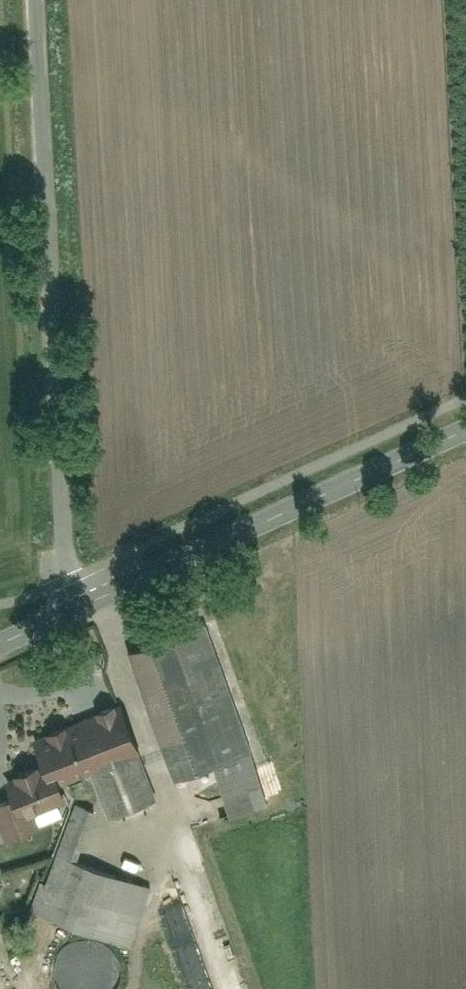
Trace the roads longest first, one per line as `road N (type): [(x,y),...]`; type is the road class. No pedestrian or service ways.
road 1 (unclassified): [(33,0),(63,575),(81,611)]
road 2 (tertiary): [(465,425),(81,611)]

